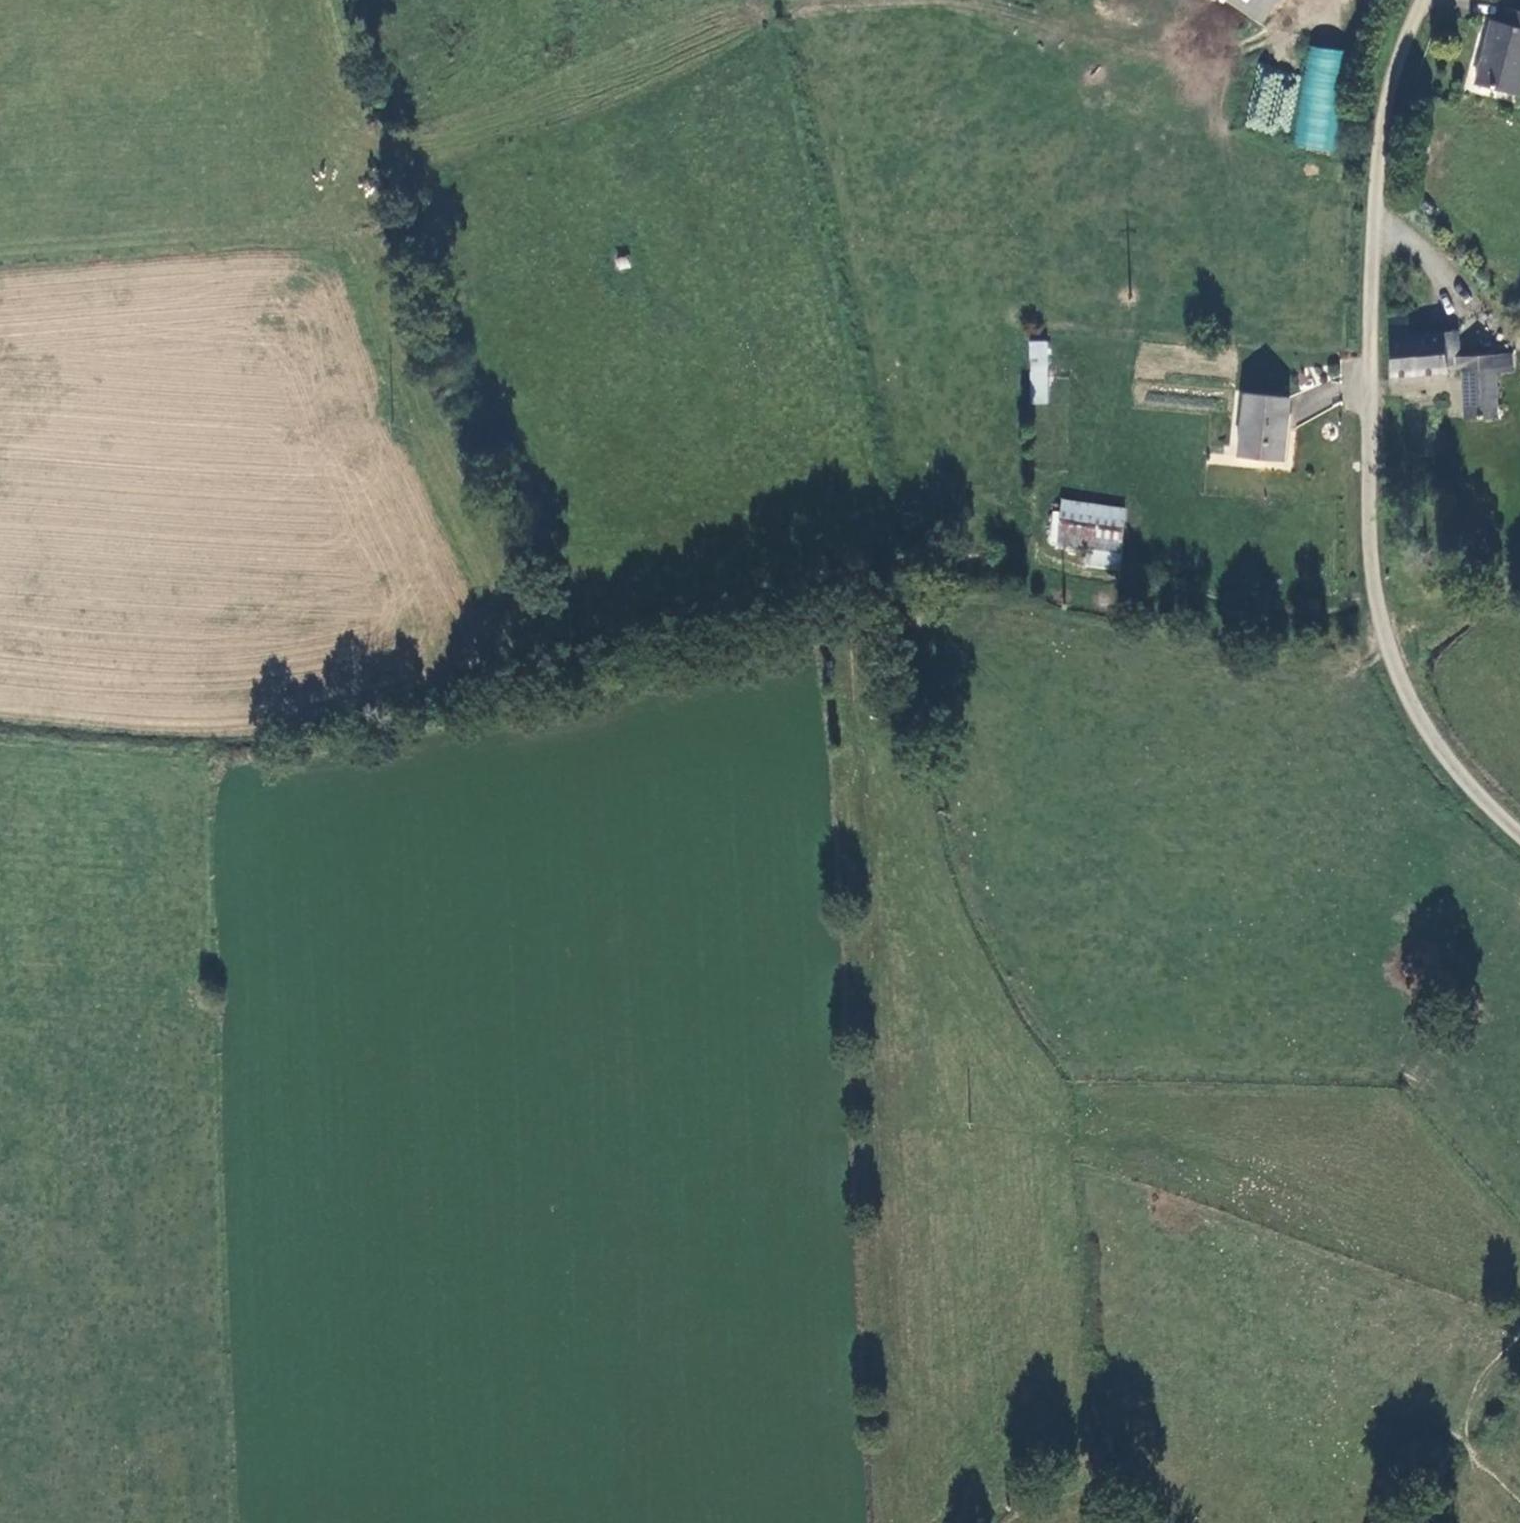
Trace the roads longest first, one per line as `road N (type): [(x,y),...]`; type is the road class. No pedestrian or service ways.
road 1 (unclassified): [(1519,835),(1455,768),(1396,679),(1370,557),(1378,174),(1398,56),(1426,0)]

